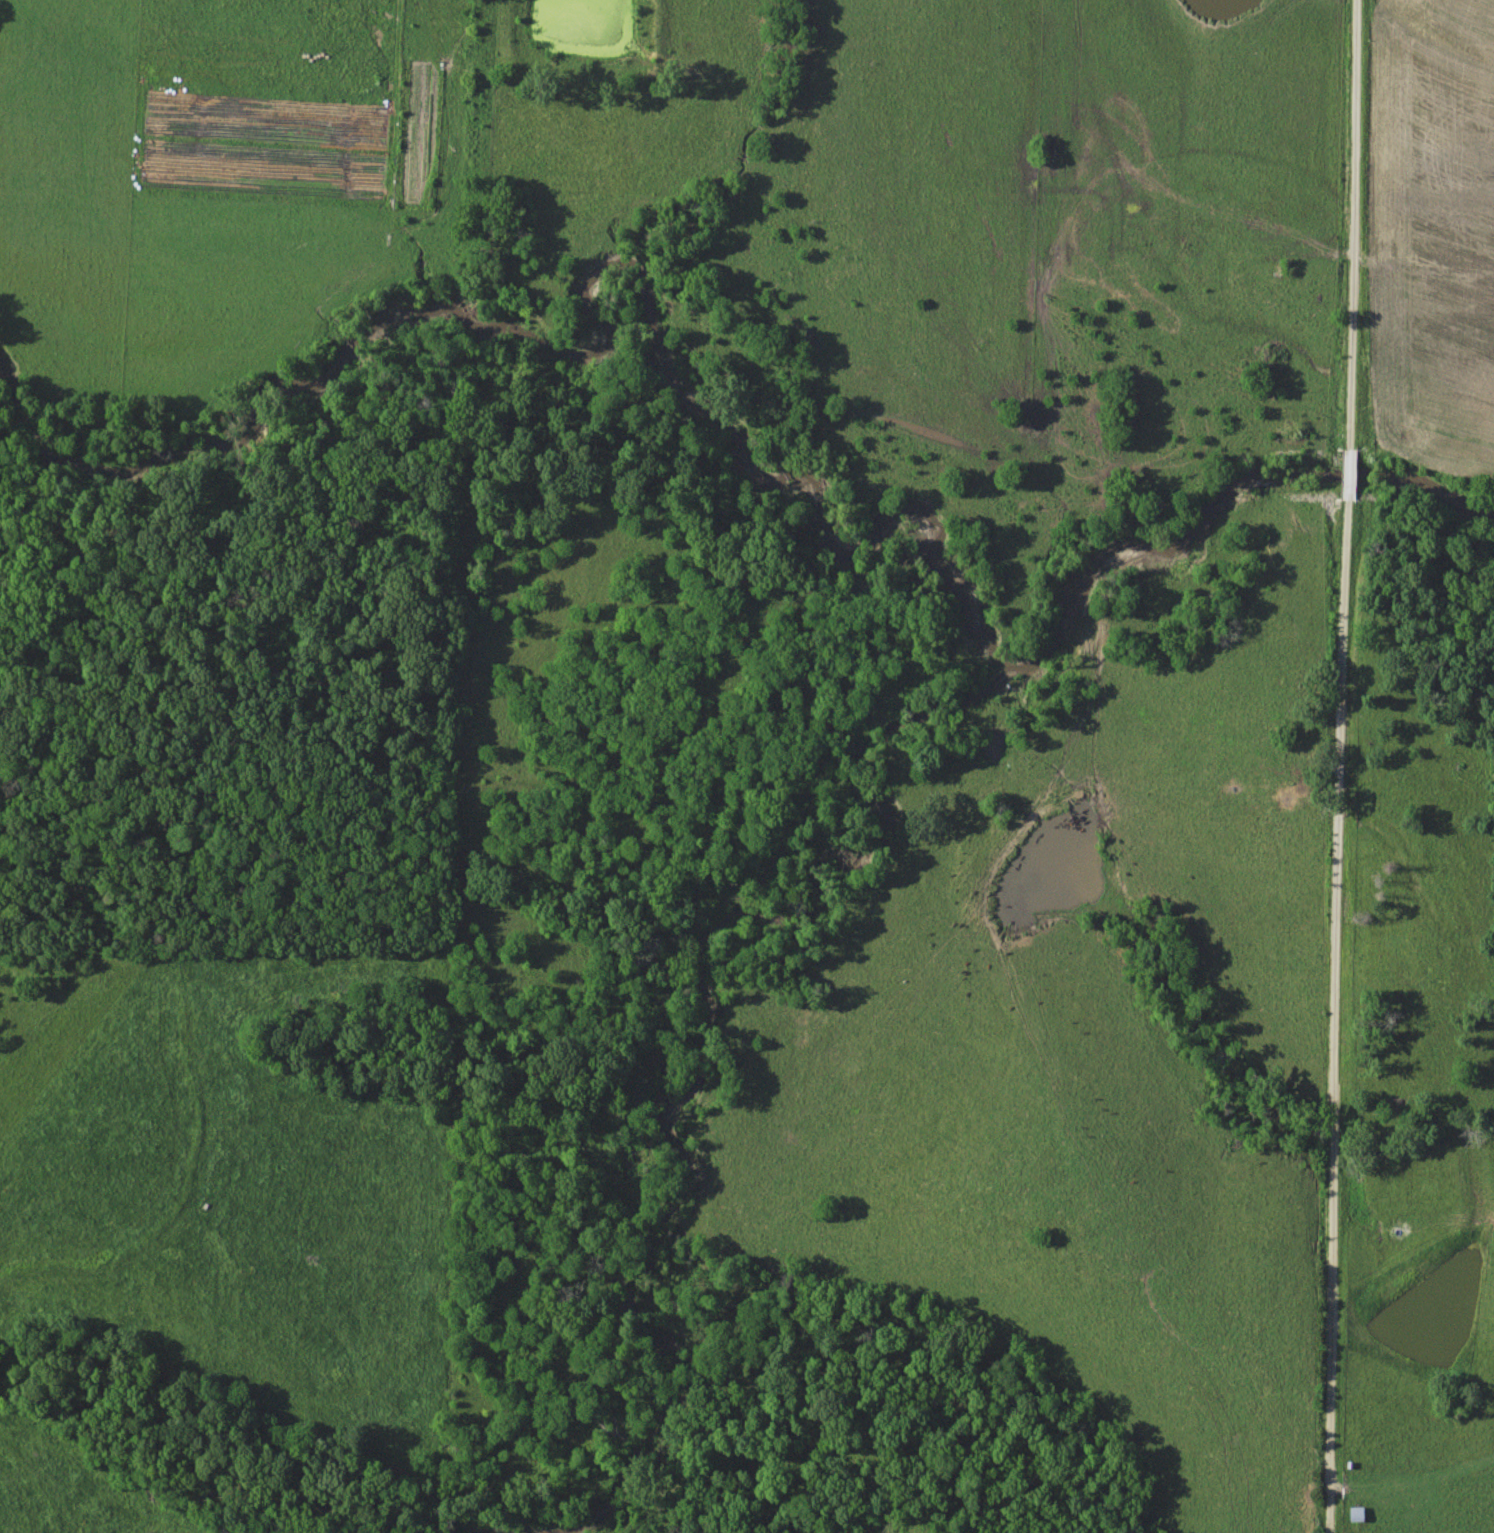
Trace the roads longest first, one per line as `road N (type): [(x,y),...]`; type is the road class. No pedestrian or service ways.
road 1 (residential): [(1330,1532),(1357,0)]

